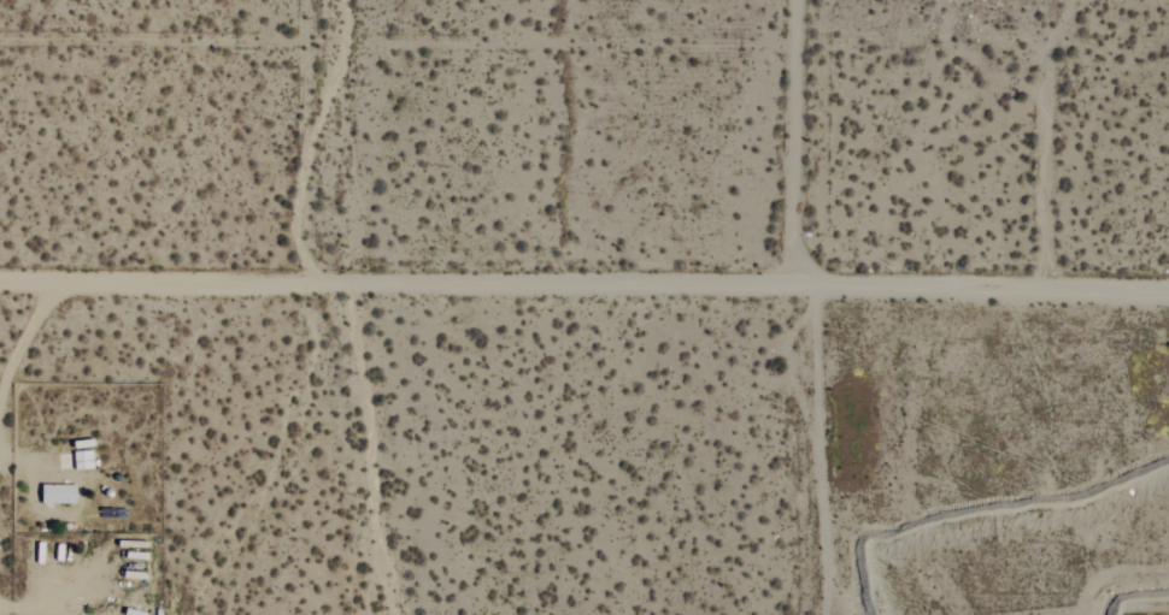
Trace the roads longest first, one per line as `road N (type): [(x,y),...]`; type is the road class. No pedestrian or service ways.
road 1 (residential): [(0,286),(1168,296)]
road 2 (residential): [(789,294),(795,0)]

